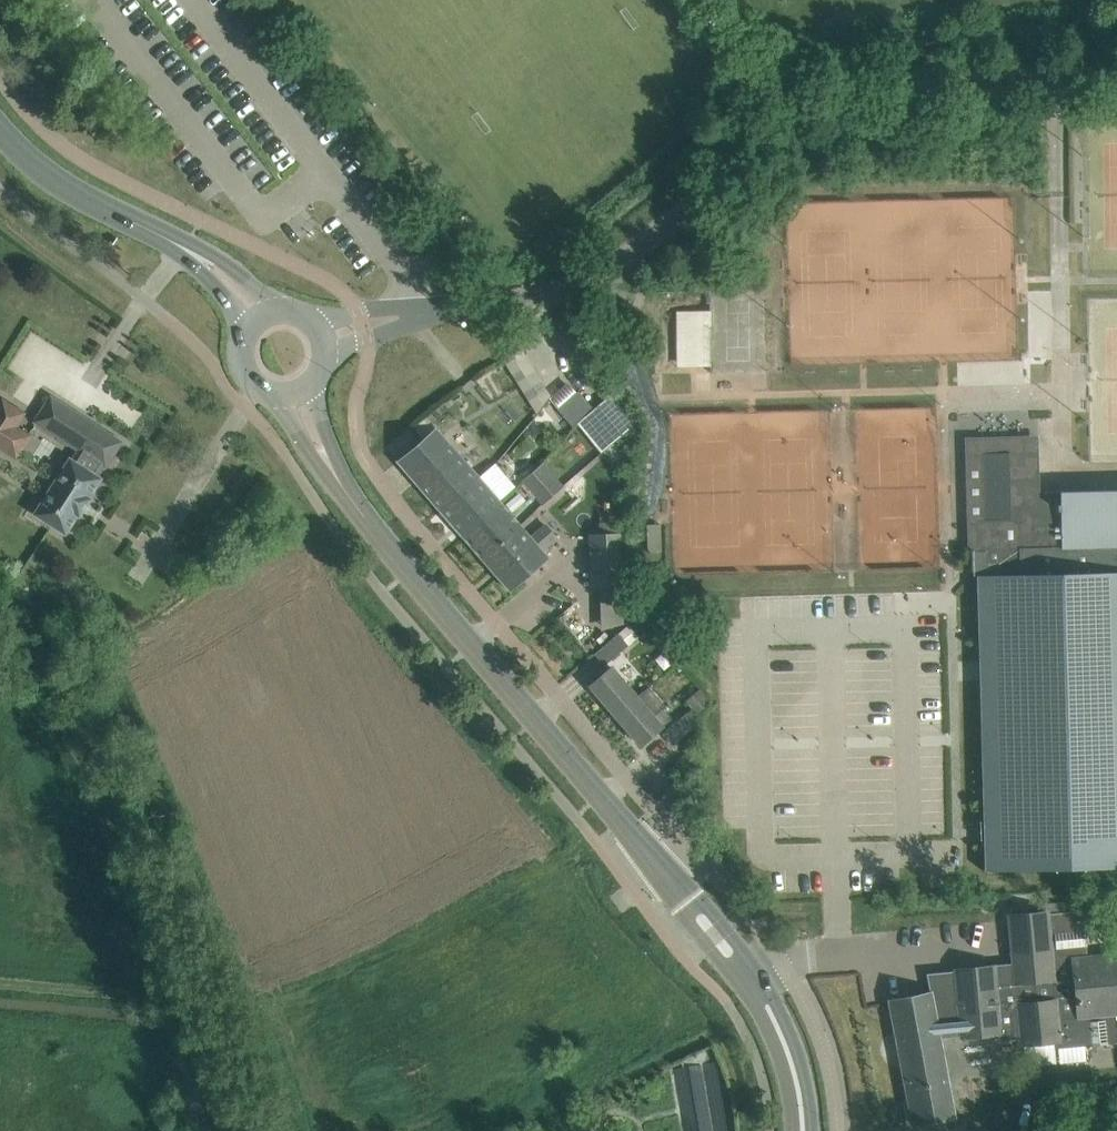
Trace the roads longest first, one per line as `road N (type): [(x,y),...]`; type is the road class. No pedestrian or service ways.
road 1 (tertiary): [(673,881),(470,646)]
road 2 (track): [(207,1130),(146,983),(0,973)]
road 3 (tertiary): [(814,1130),(799,1051),(758,973),(702,900),(673,881)]
road 4 (tertiary): [(673,881),(684,917),(739,985),(778,1054),(793,1130)]
road 5 (tertiary): [(470,646),(349,496)]
road 6 (tertiary): [(286,308),(190,242),(156,224),(128,220)]
road 7 (tertiary): [(128,220),(223,294),(244,330)]
road 8 (tertiary): [(128,220),(47,176),(0,129)]
road 9 (residential): [(575,558),(470,646)]
road 10 (tertiary): [(267,394),(332,486),(349,496)]

